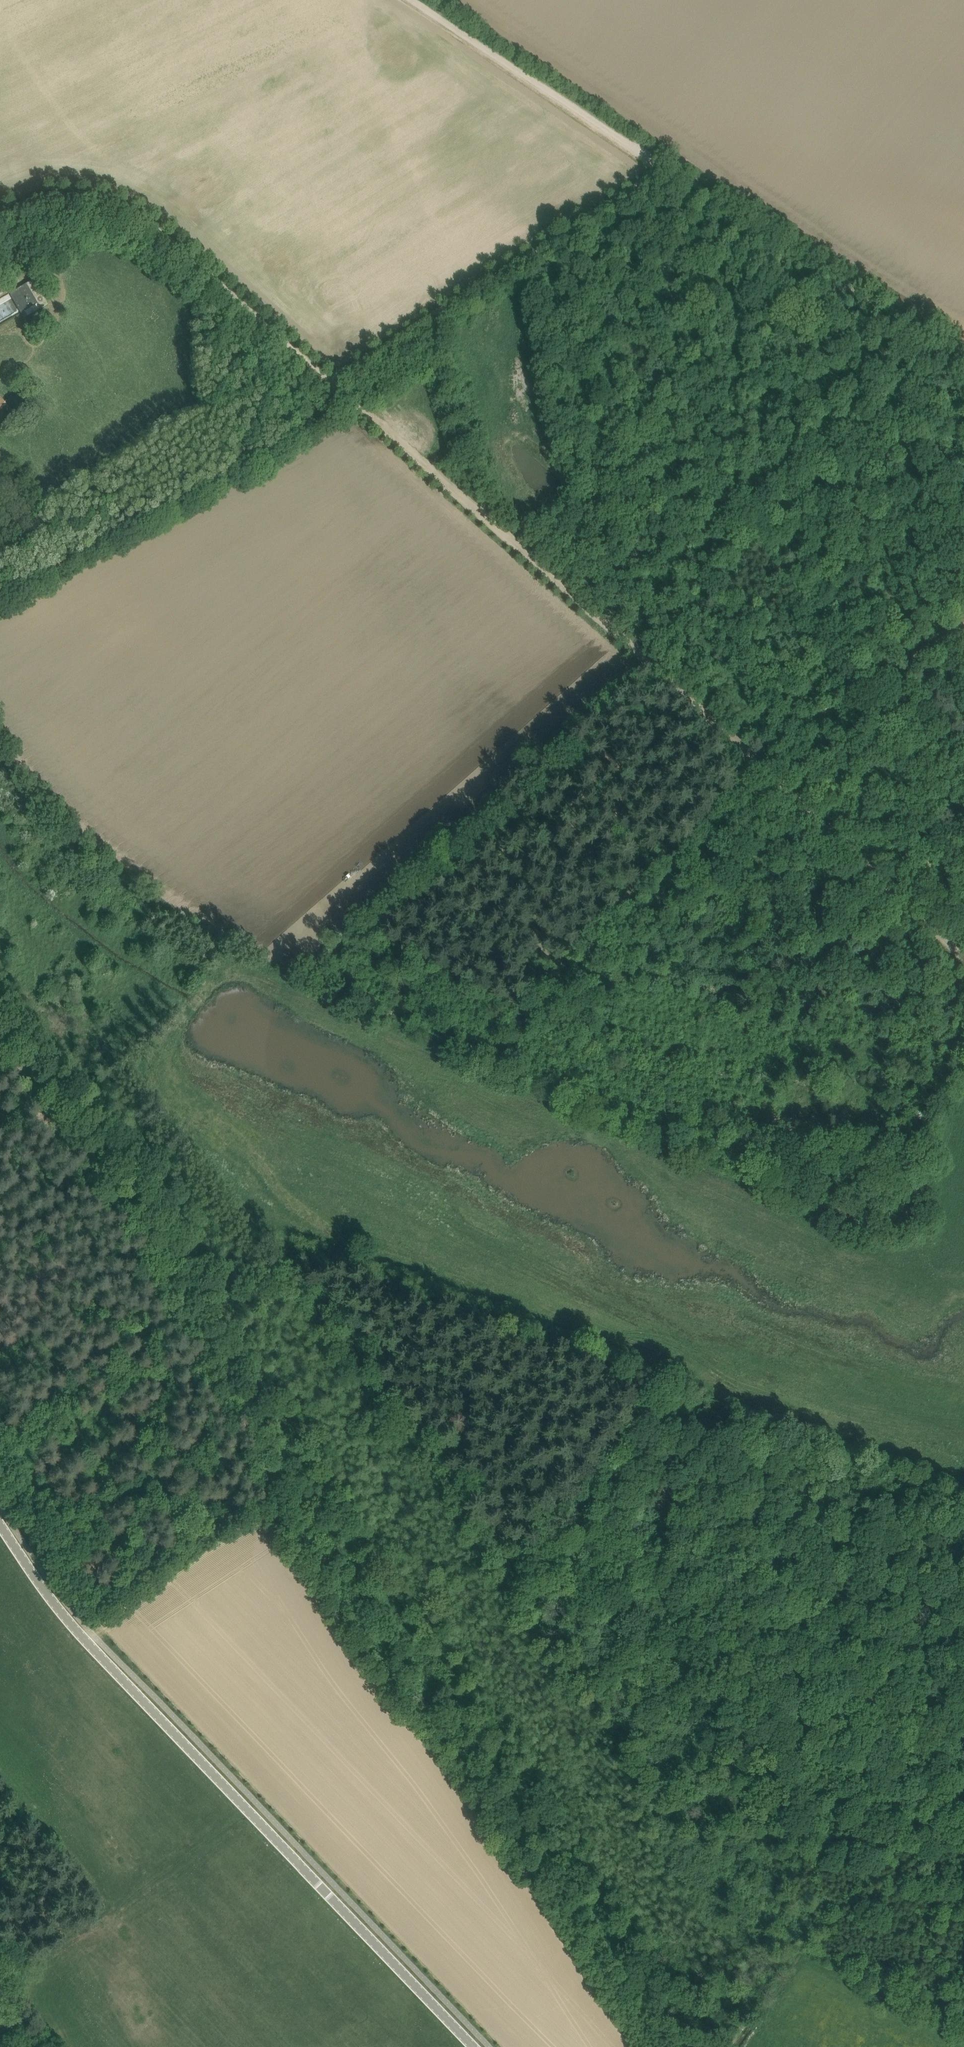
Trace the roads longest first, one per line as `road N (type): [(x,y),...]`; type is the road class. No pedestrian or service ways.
road 1 (unclassified): [(963,951),(712,710),(151,217),(70,195),(38,196),(0,211)]
road 2 (unclassified): [(475,2046),(65,1616),(0,1525)]
road 3 (track): [(420,0),(653,156),(656,173),(336,380)]

